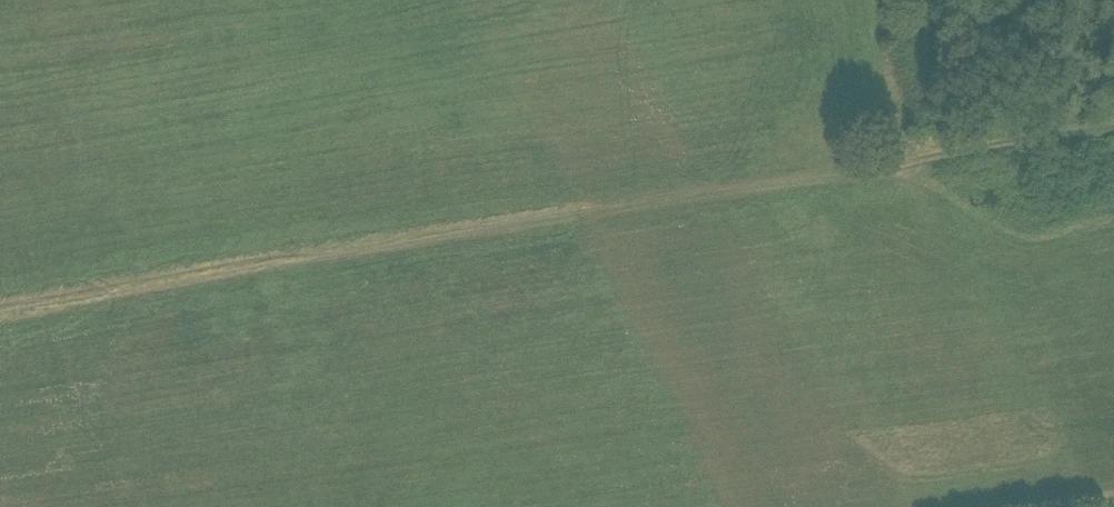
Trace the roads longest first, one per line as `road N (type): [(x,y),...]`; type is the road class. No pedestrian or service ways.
road 1 (track): [(1113,122),(0,308)]

